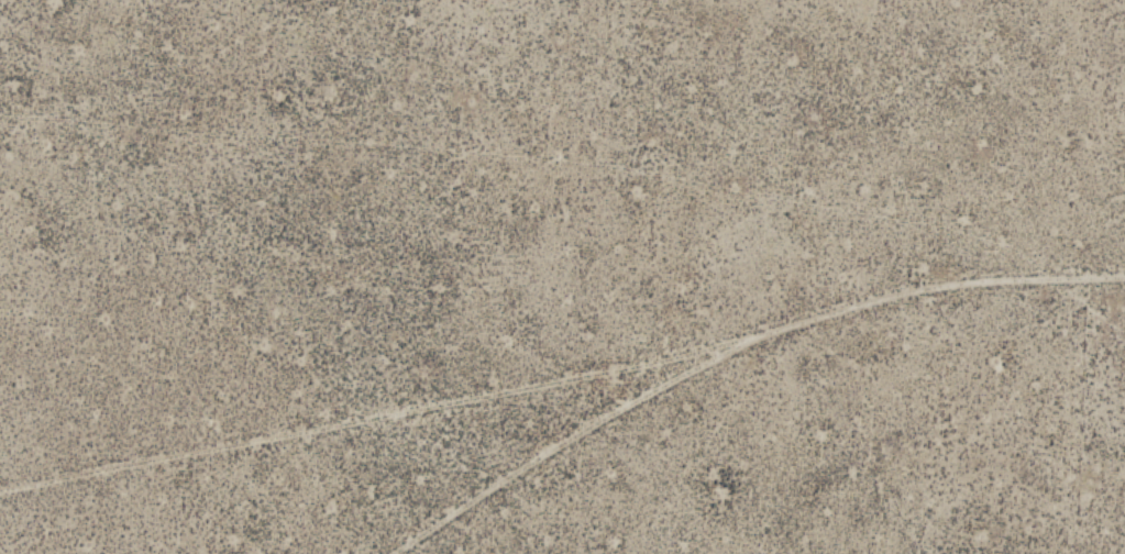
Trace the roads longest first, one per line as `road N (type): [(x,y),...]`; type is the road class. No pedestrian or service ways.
road 1 (track): [(804,334),(596,445),(0,532)]
road 2 (track): [(804,334),(926,269),(1124,274)]
road 3 (track): [(596,445),(435,553)]

